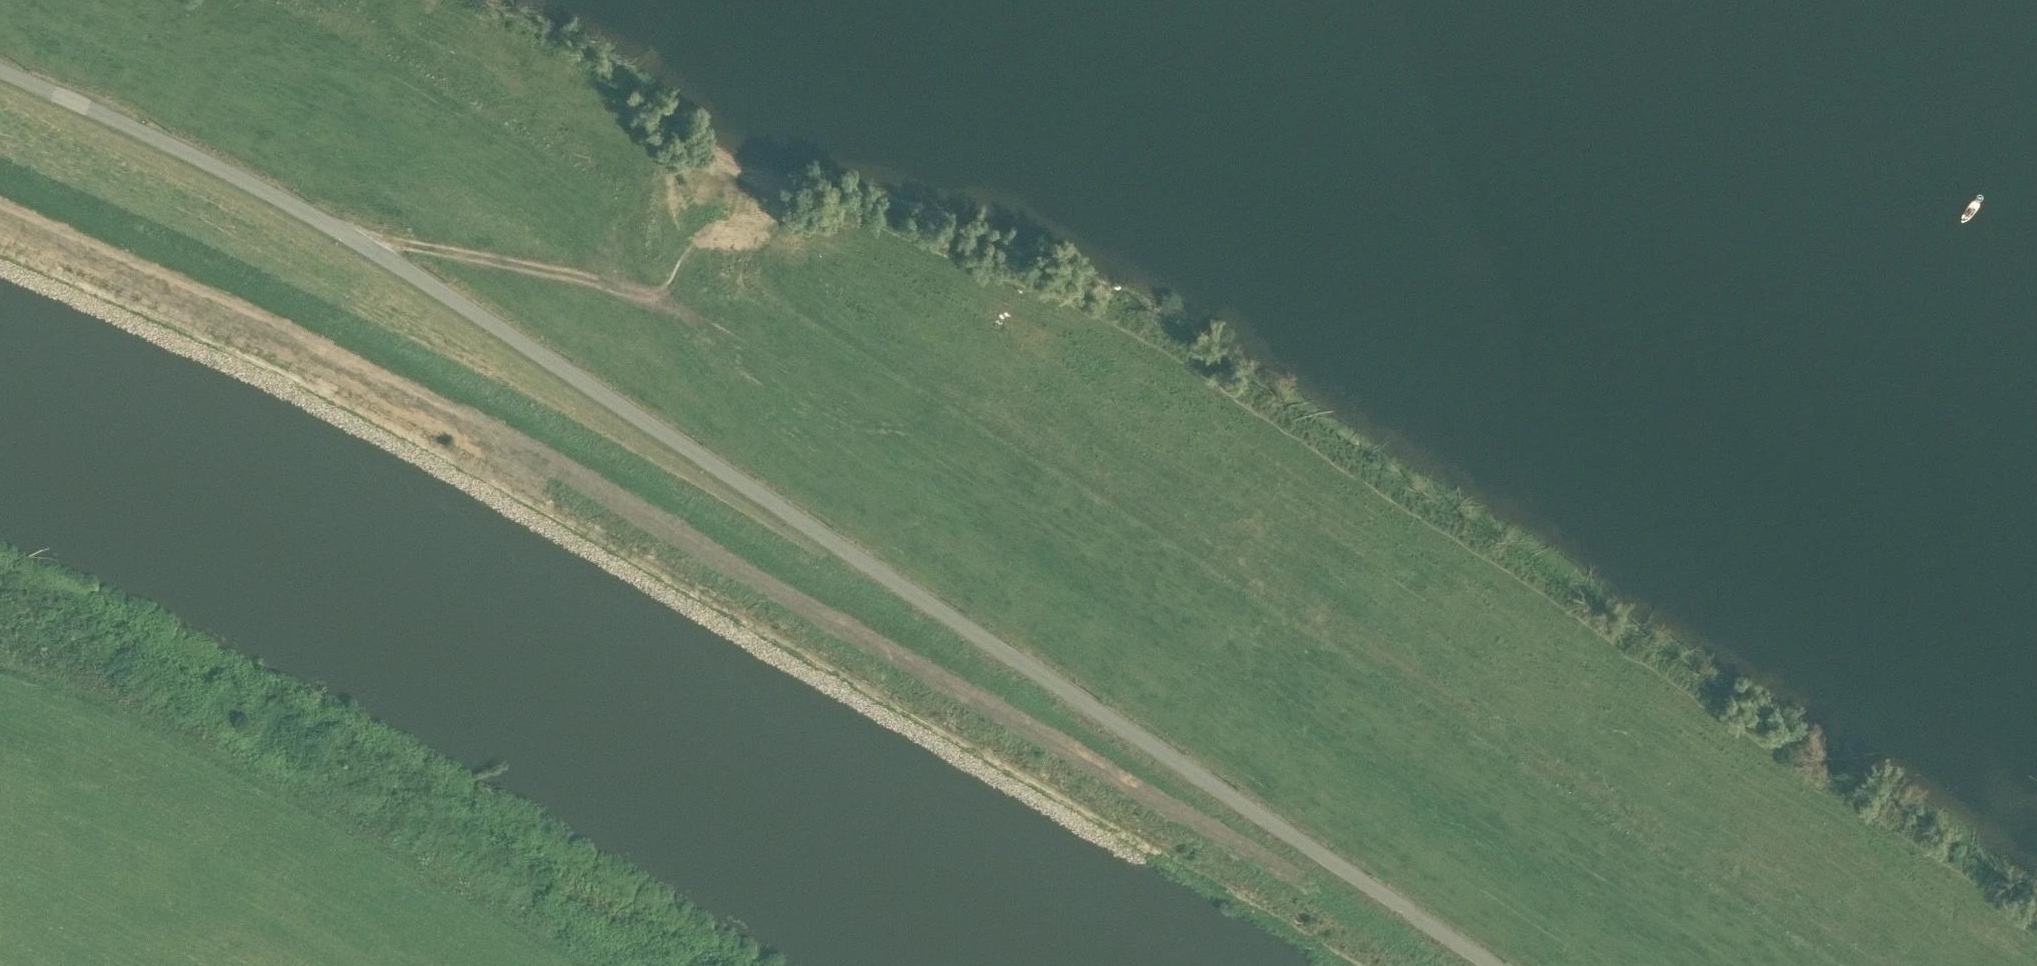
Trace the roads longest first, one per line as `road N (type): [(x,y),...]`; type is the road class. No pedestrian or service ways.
road 1 (unclassified): [(0,67),(316,213),(1503,965)]

